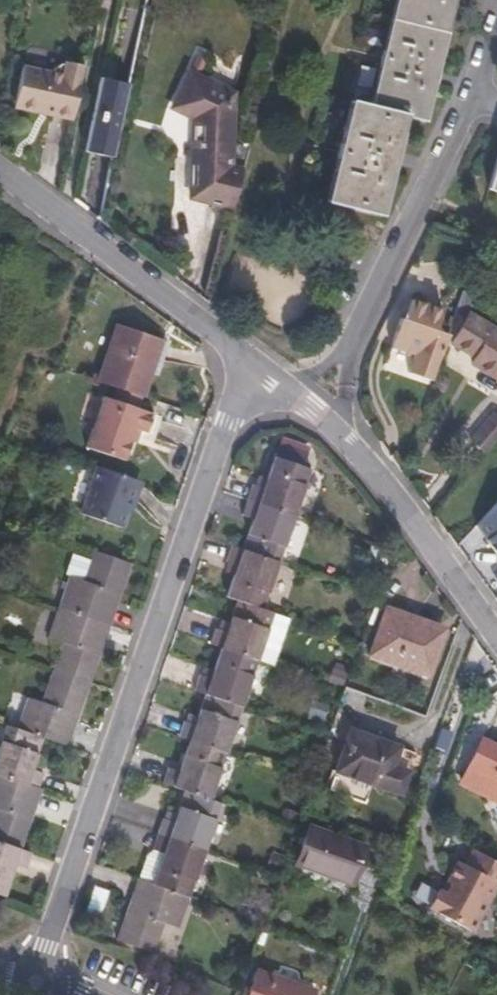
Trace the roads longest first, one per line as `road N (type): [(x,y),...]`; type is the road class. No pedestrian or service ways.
road 1 (residential): [(36,984),(228,422),(307,406)]
road 2 (residential): [(0,175),(307,406)]
road 3 (residential): [(469,105),(353,317),(331,380),(307,406)]
road 4 (residential): [(307,406),(439,543),(496,631)]

